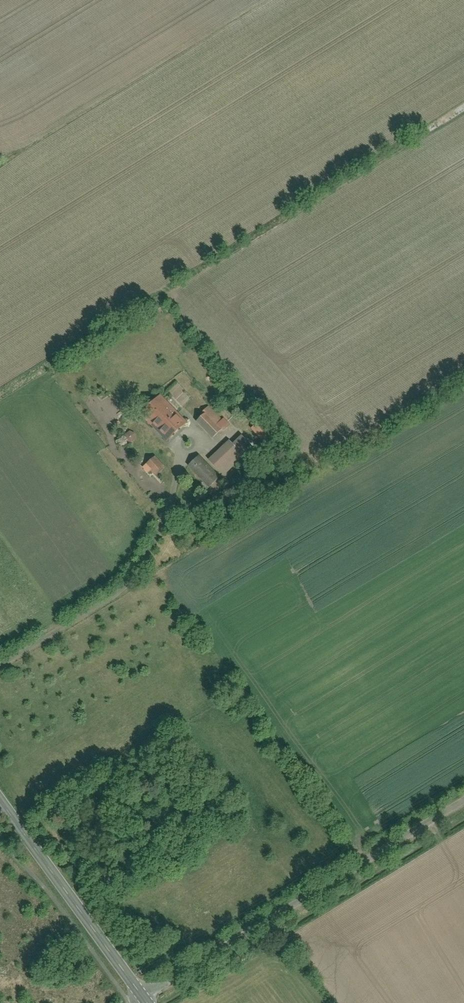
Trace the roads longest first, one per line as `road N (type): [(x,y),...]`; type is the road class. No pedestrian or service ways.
road 1 (unclassified): [(143,998),(463,801)]
road 2 (tertiary): [(0,802),(143,998)]

